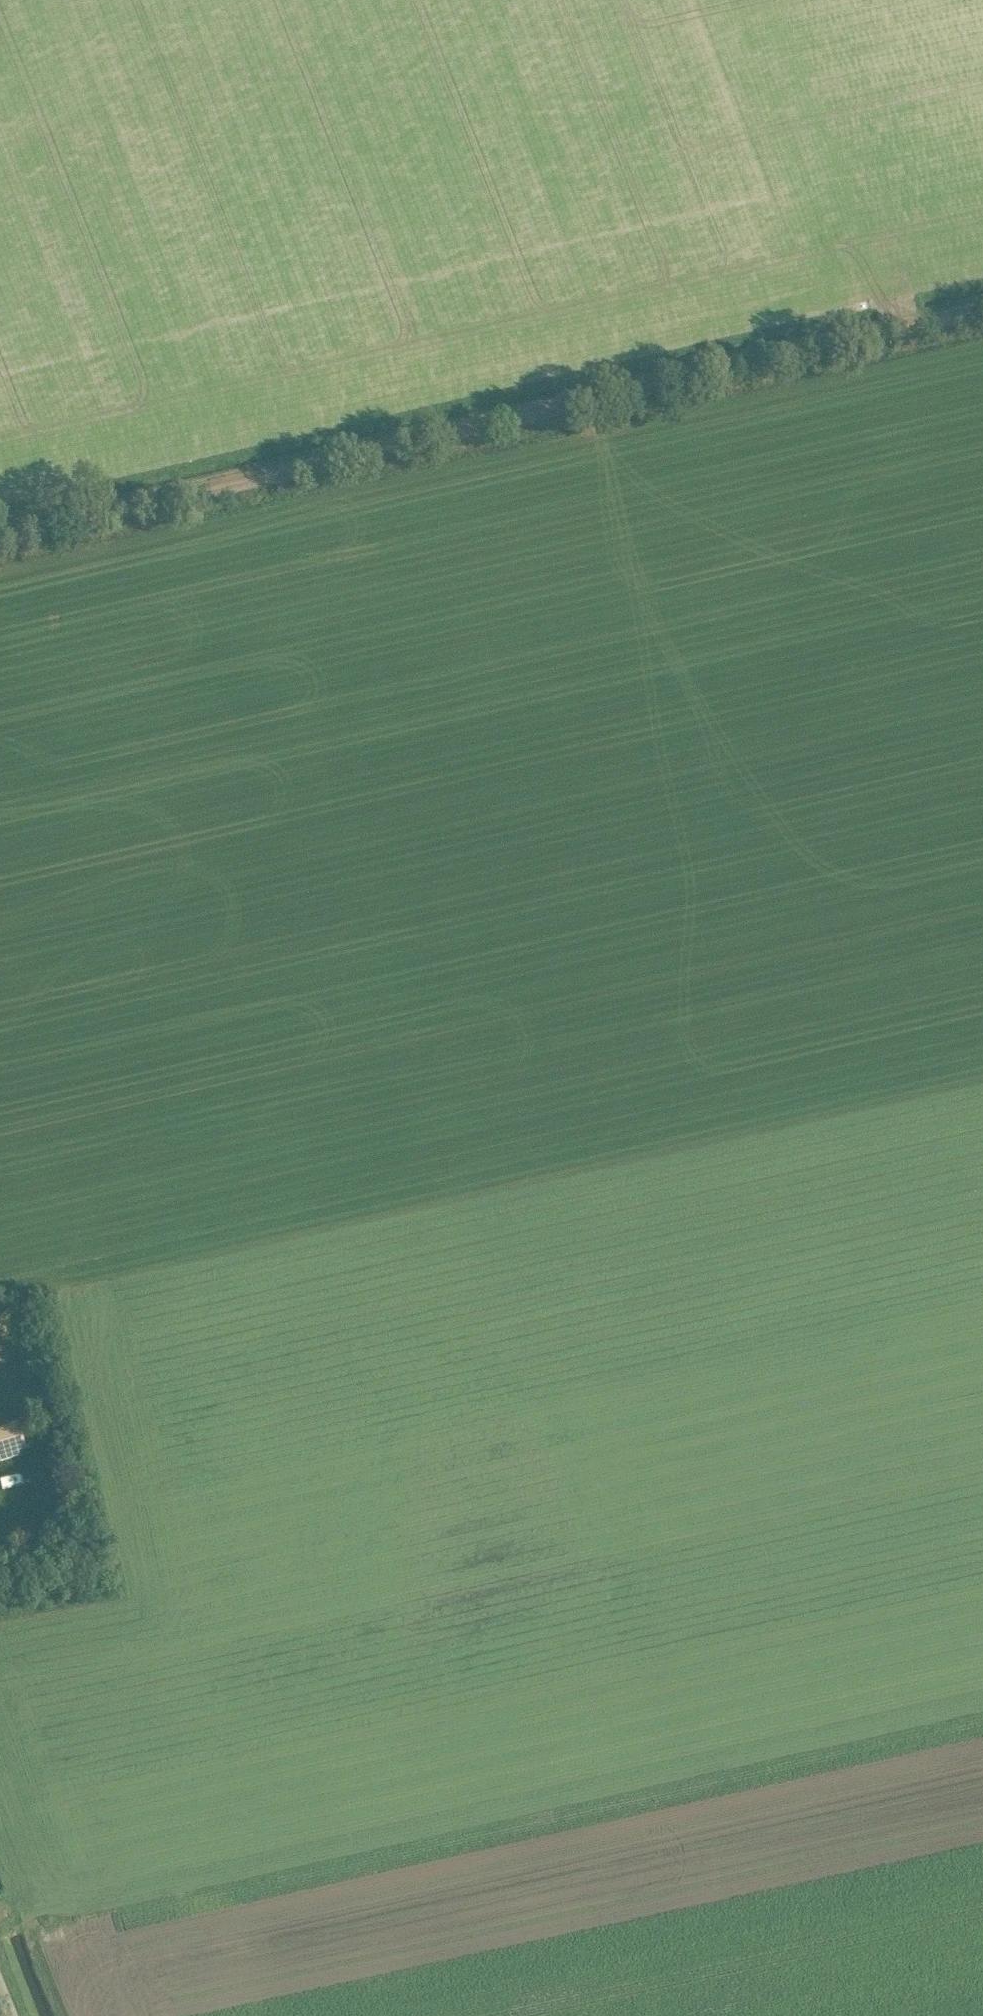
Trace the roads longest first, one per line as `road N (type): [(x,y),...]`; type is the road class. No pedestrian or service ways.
road 1 (track): [(982,314),(0,543)]

